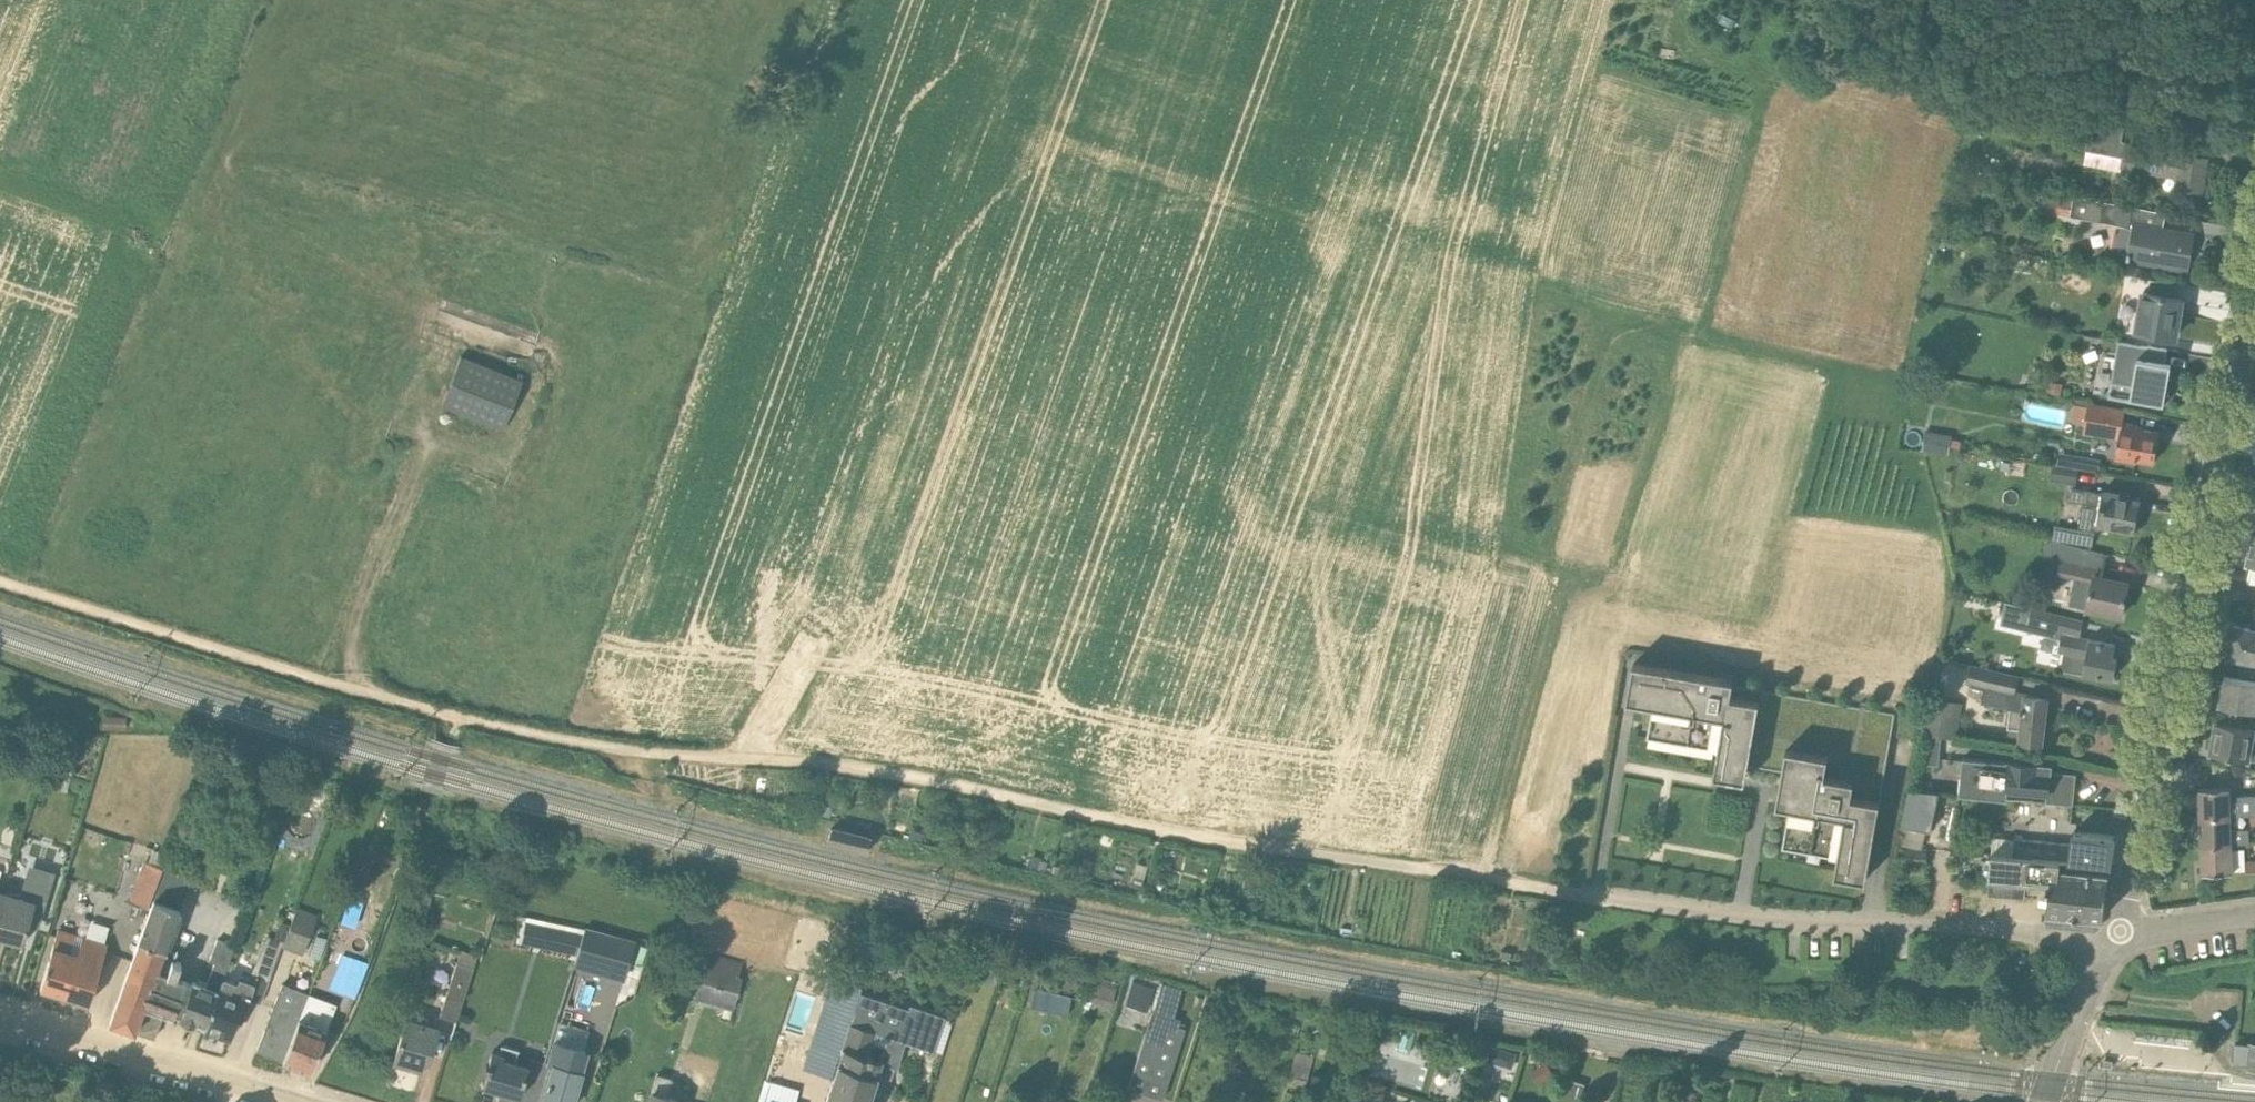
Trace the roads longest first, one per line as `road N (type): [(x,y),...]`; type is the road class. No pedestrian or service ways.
road 1 (track): [(1579,896),(1175,833),(911,777),(597,744),(384,697),(0,580)]
road 2 (residential): [(2121,935),(2254,294)]
road 3 (residential): [(2099,952),(1996,929),(1805,924),(1579,896)]
road 4 (tertiary): [(284,1101),(0,1019)]
road 5 (residential): [(2045,1101),(2099,952)]
road 6 (residential): [(2121,935),(2254,914)]

